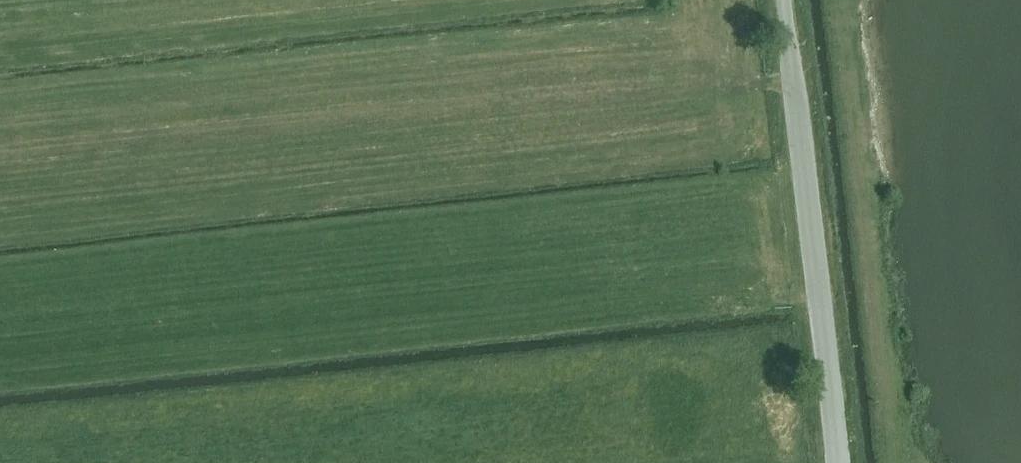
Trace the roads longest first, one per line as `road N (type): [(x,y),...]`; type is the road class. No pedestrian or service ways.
road 1 (unclassified): [(838,462),(785,0)]

